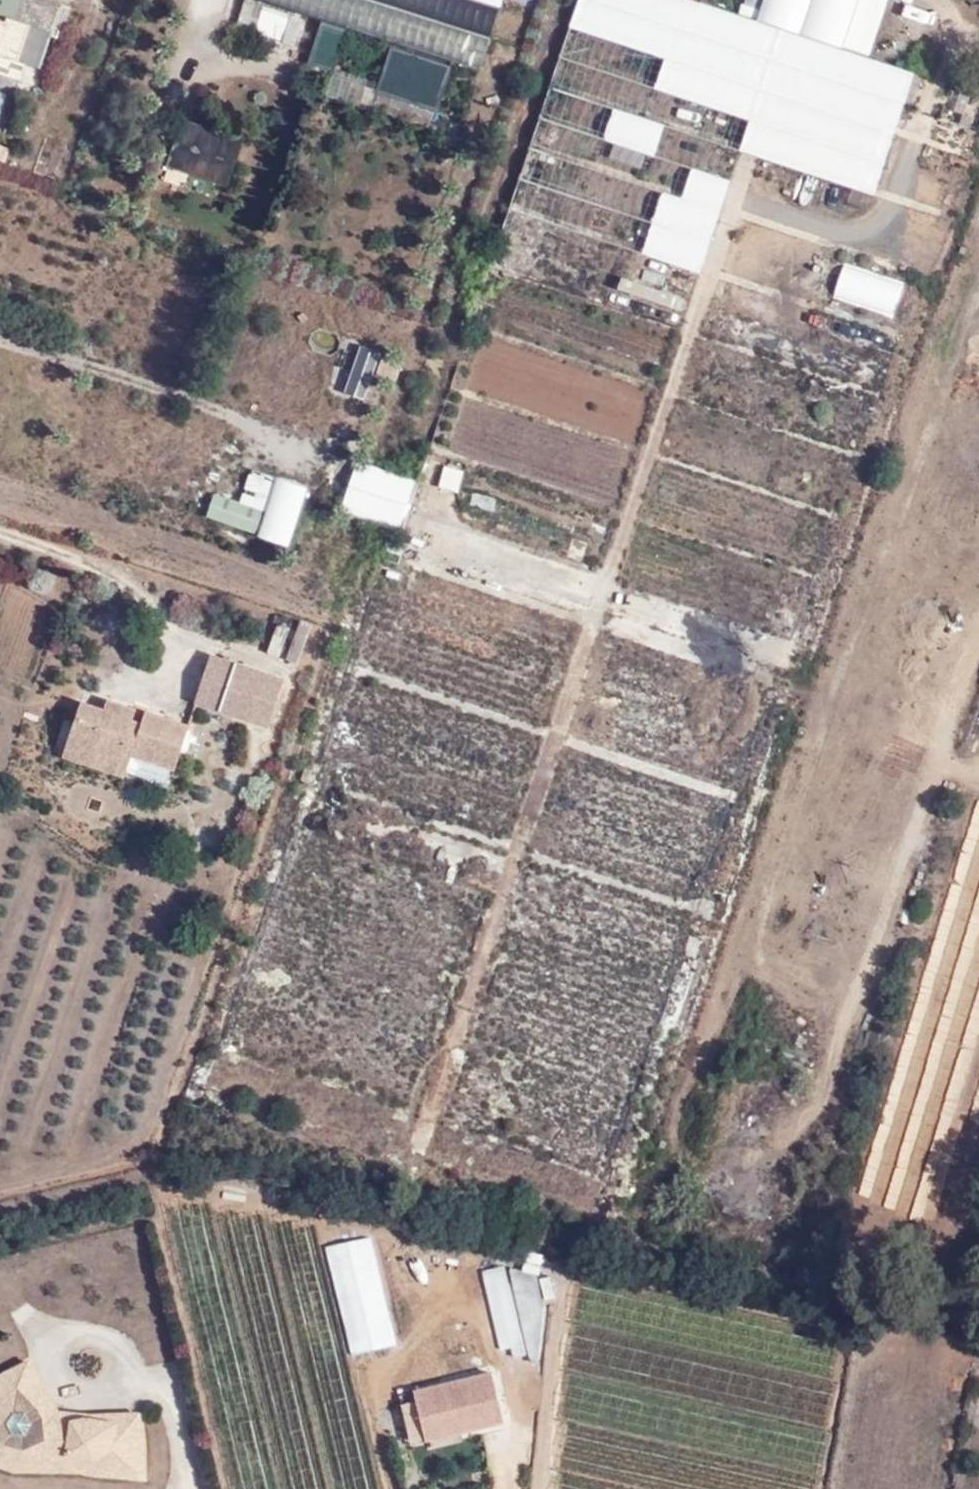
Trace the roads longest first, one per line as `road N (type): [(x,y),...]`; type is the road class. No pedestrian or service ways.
road 1 (track): [(840,1040),(758,950),(761,900),(978,298)]
road 2 (track): [(978,829),(851,1257)]
road 3 (track): [(821,1095),(847,1005),(880,945),(947,747)]
road 4 (track): [(760,914),(712,1053),(685,1086),(672,1123),(674,1150)]
road 5 (track): [(978,645),(947,747),(978,773)]

